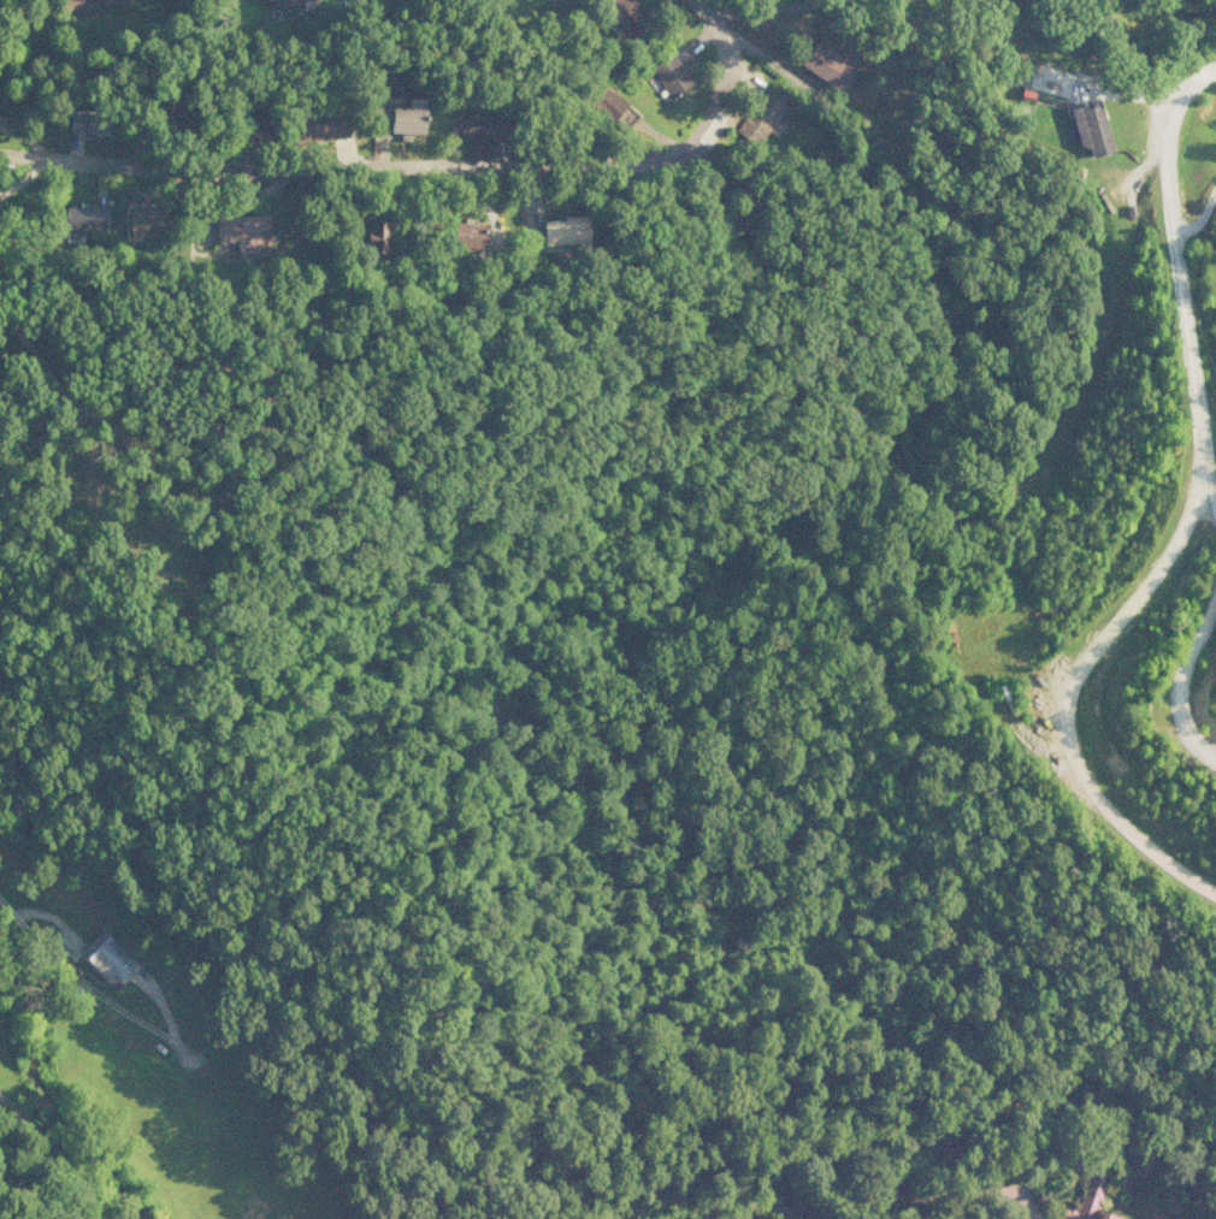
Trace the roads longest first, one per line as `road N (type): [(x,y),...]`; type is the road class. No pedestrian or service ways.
road 1 (residential): [(1215,71),(1181,94),(1164,168),(1200,483),(1157,566),(1090,645),(1064,694),(1063,738),(1081,783),(1126,833),(1215,894)]
road 2 (residential): [(0,157),(237,172),(666,156),(695,138),(720,102),(725,75),(715,32),(686,0)]
road 3 (residential): [(911,1218),(1025,1156),(1116,1143),(1134,1218)]
road 4 (residential): [(212,1042),(0,884)]
road 5 (residential): [(0,1119),(47,1161),(92,1218)]

